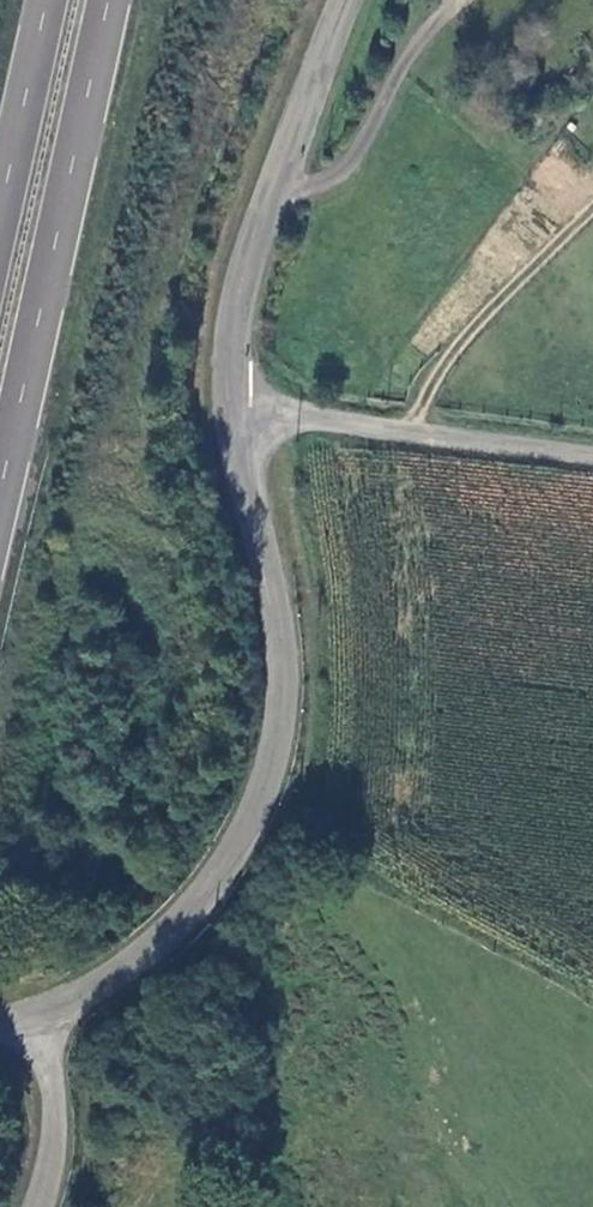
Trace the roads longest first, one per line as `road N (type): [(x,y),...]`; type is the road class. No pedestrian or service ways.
road 1 (unclassified): [(36,1014),(155,951),(201,898),(260,800),(281,649),(229,410)]
road 2 (trunk): [(0,492),(119,0)]
road 3 (unclassified): [(229,410),(226,363),(239,284),(340,0)]
road 4 (unclassified): [(229,410),(592,454)]
road 5 (trunk): [(57,0),(0,244)]
road 6 (unclassified): [(36,1014),(56,1128),(35,1206)]

